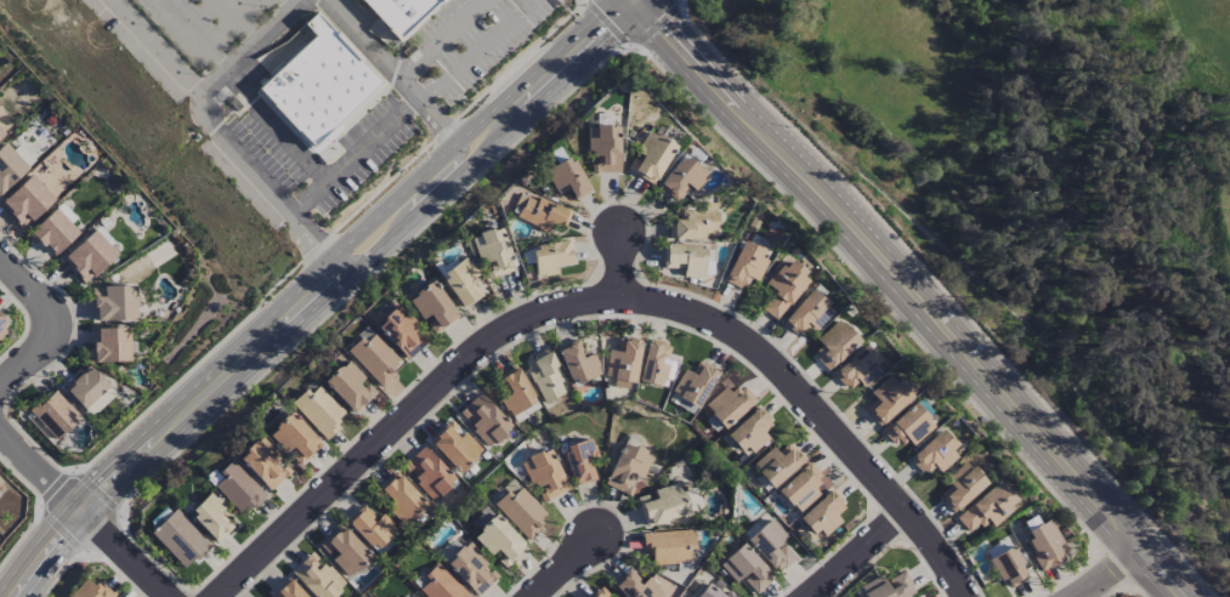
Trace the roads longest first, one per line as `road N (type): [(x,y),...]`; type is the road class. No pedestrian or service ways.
road 1 (residential): [(217,596),(488,336),(545,309),(620,296),(656,298),(715,320),(763,356),(928,535),(968,596)]
road 2 (secondary): [(1191,596),(856,229),(630,1)]
road 3 (secondary): [(14,596),(81,508),(333,273)]
road 4 (secondary): [(333,273),(361,263),(620,30),(630,1)]
road 5 (secondary): [(630,1),(595,22),(347,237),(333,273)]
road 6 (residential): [(0,430),(178,596)]
road 7 (residential): [(0,391),(47,347),(58,320),(0,254)]
road 8 (residential): [(905,508),(815,596)]

